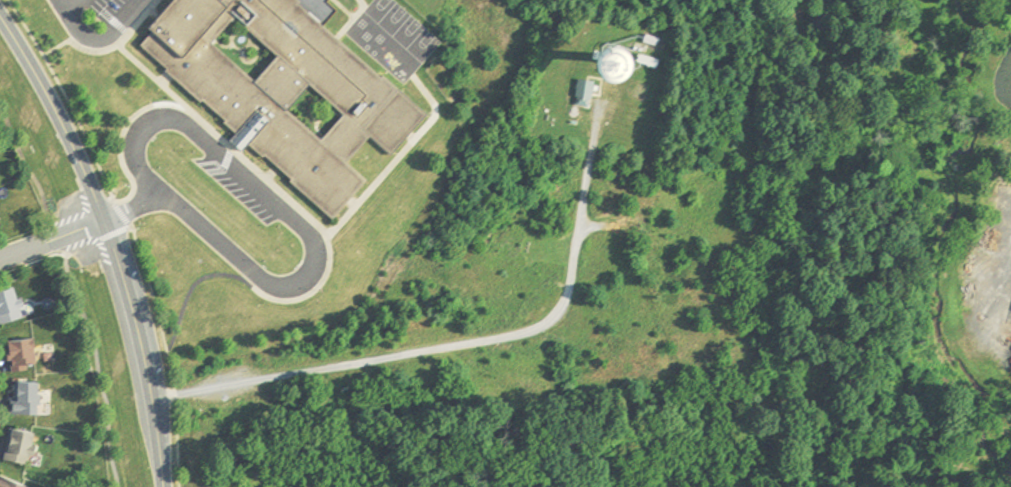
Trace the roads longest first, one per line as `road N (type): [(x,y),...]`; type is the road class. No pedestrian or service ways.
road 1 (tertiary): [(0,18),(46,94),(104,223),(135,327),(158,486)]

